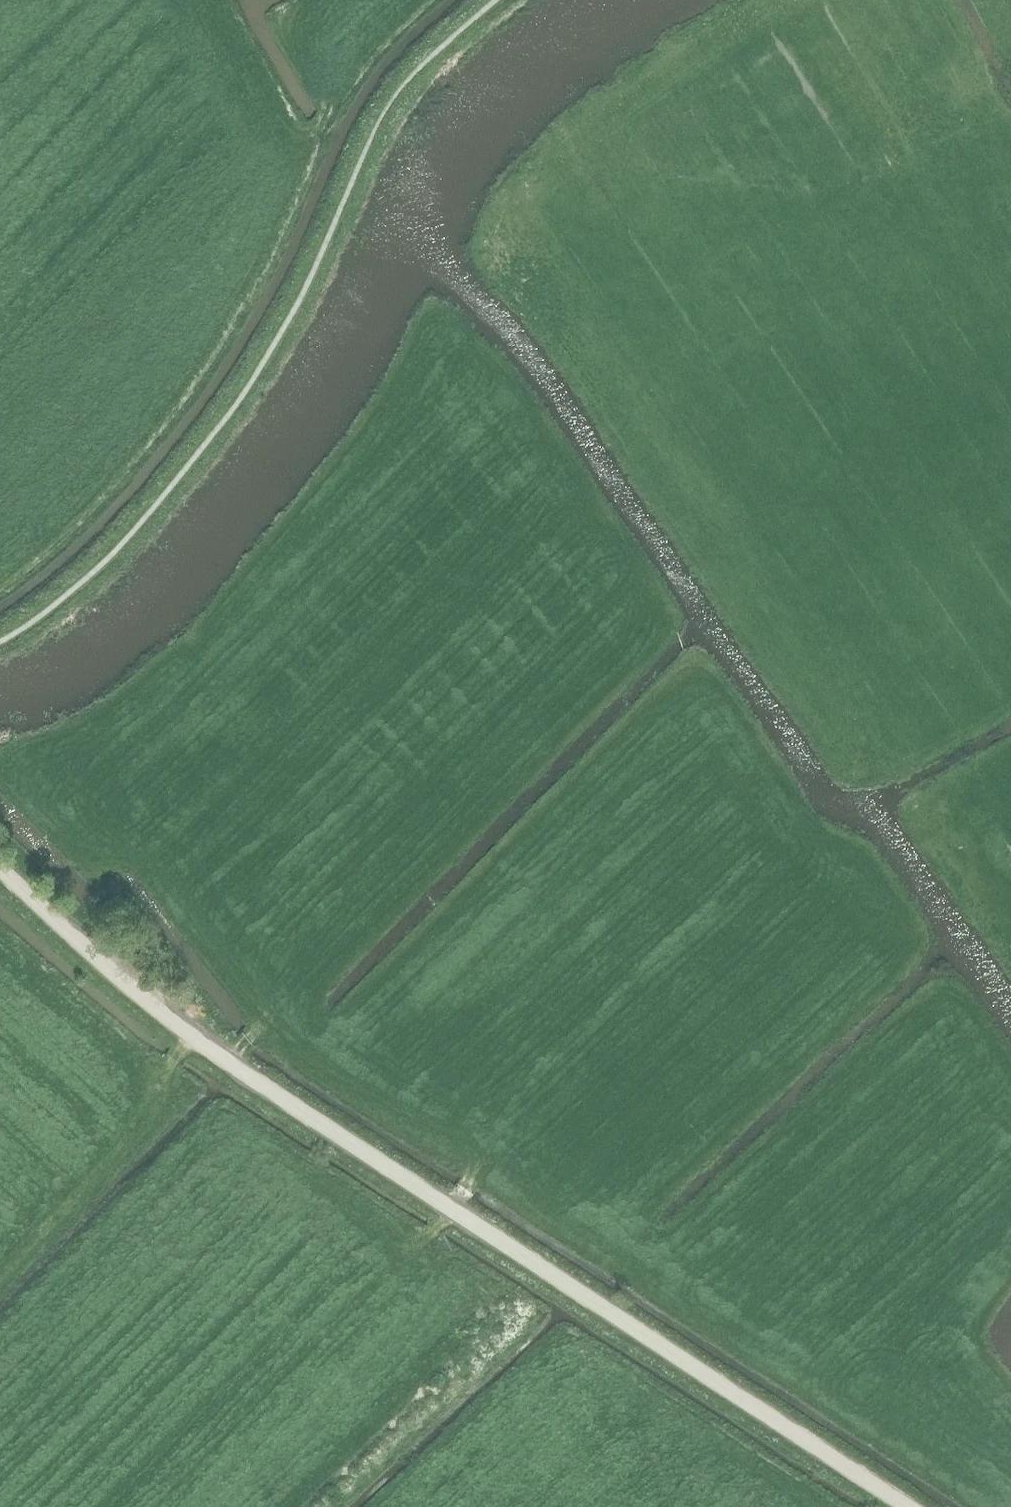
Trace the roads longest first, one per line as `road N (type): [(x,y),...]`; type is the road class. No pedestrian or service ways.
road 1 (tertiary): [(907,1506),(245,1074),(0,869)]

